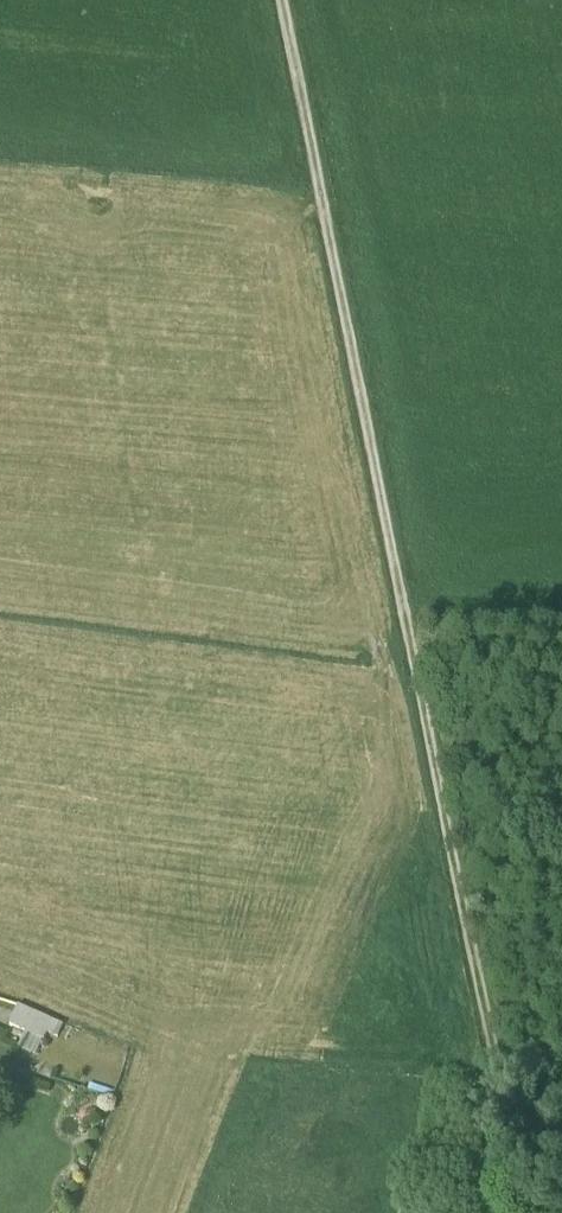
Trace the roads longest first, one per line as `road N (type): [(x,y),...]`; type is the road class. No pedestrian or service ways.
road 1 (track): [(282,0),(497,1089),(430,1123),(401,1212)]

